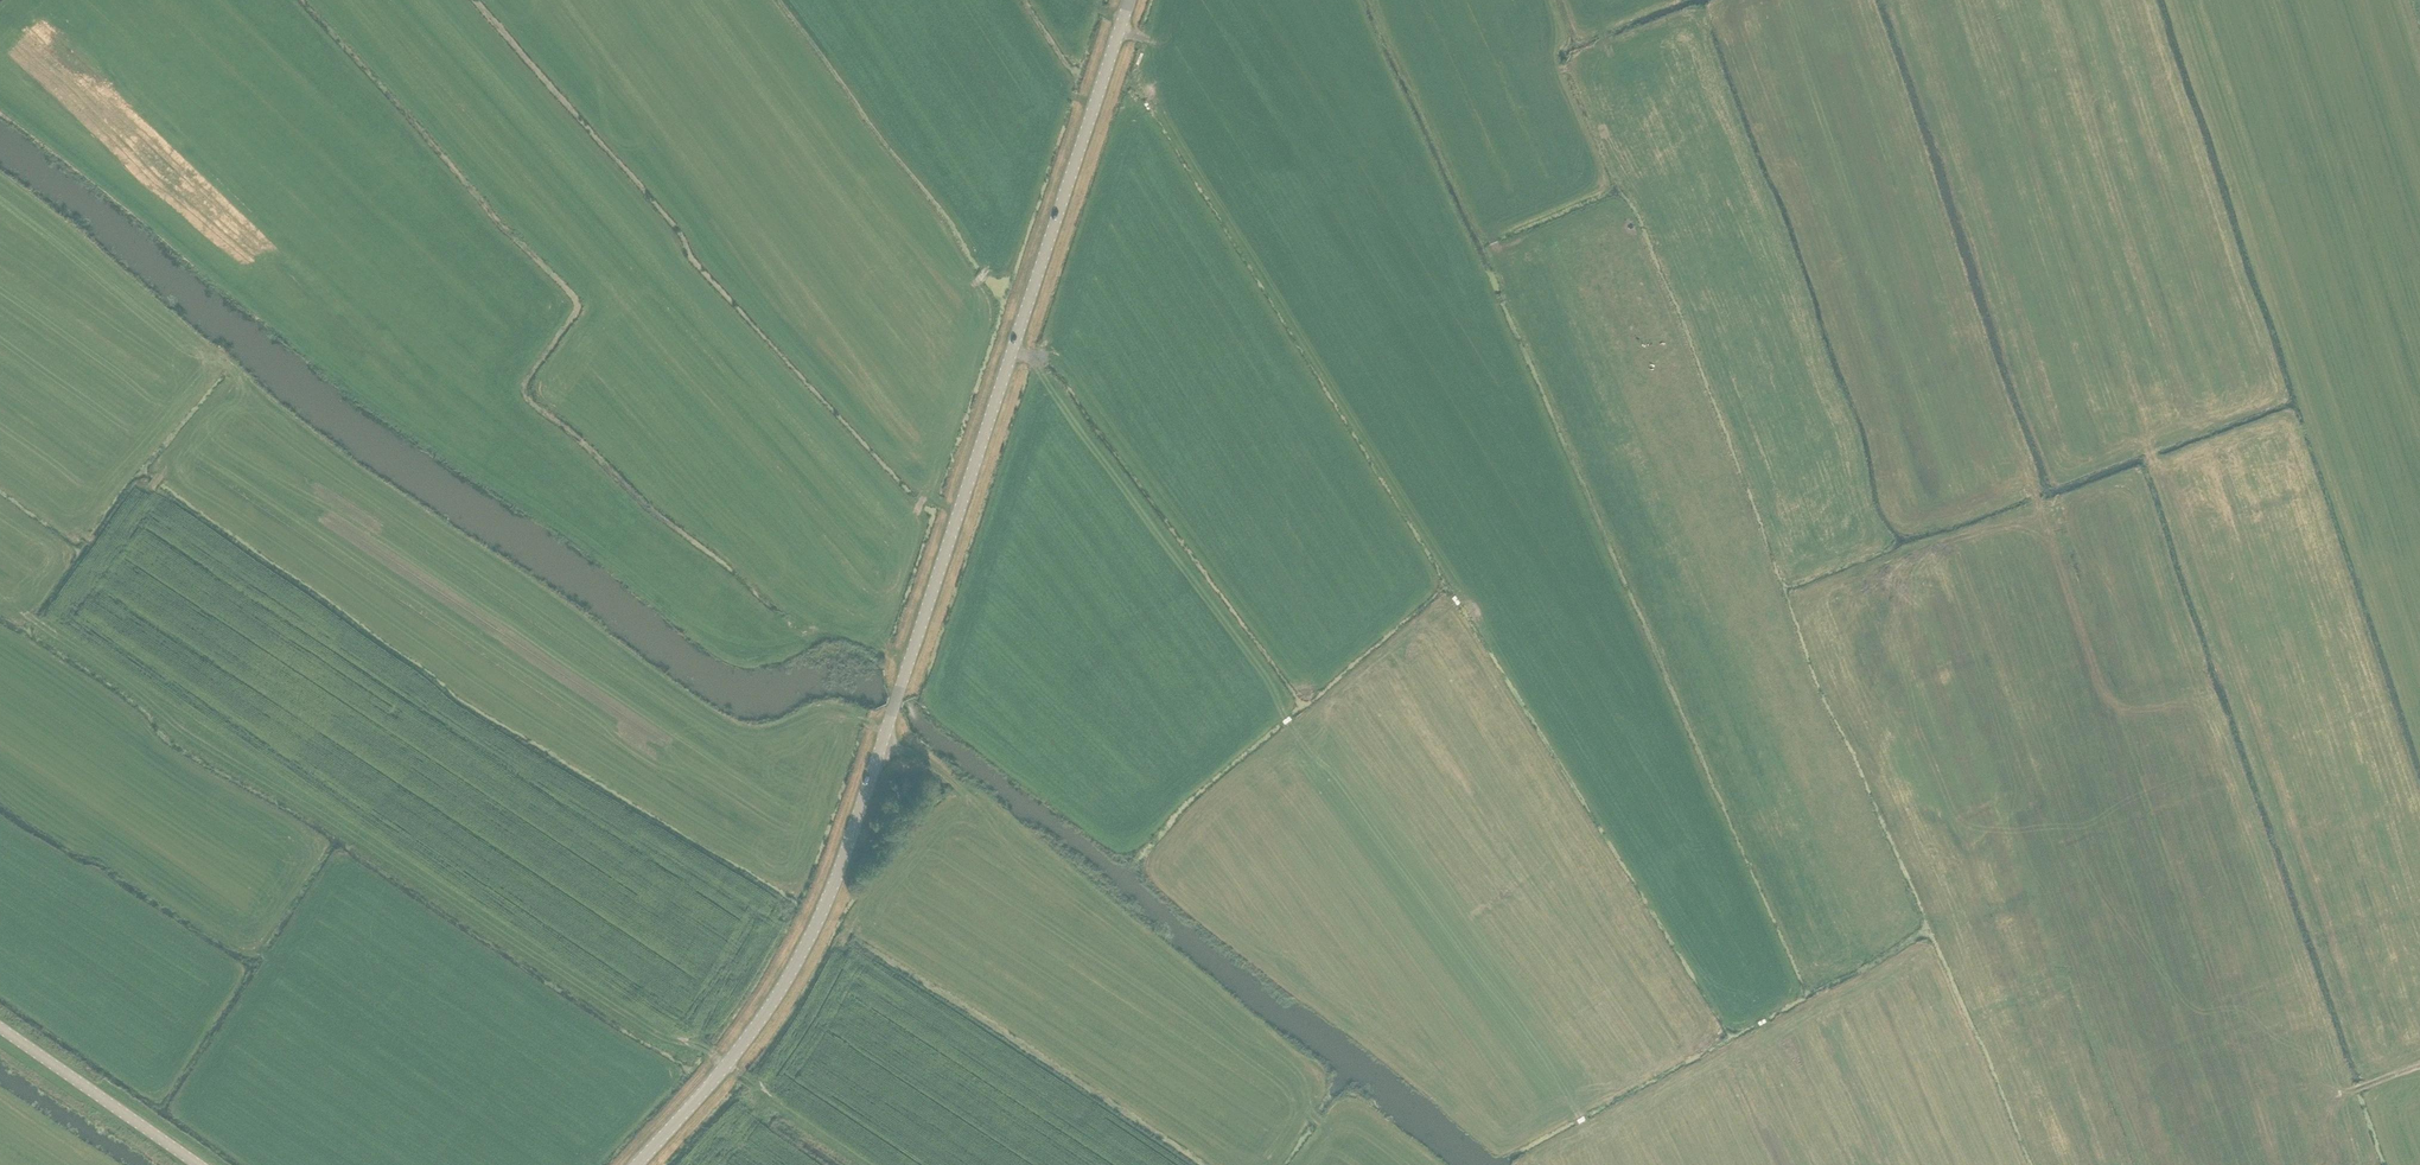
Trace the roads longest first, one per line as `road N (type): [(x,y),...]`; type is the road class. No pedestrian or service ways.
road 1 (secondary): [(638,1164),(750,1035),(826,903),(1135,0)]
road 2 (secondary): [(198,1164),(0,1028)]

